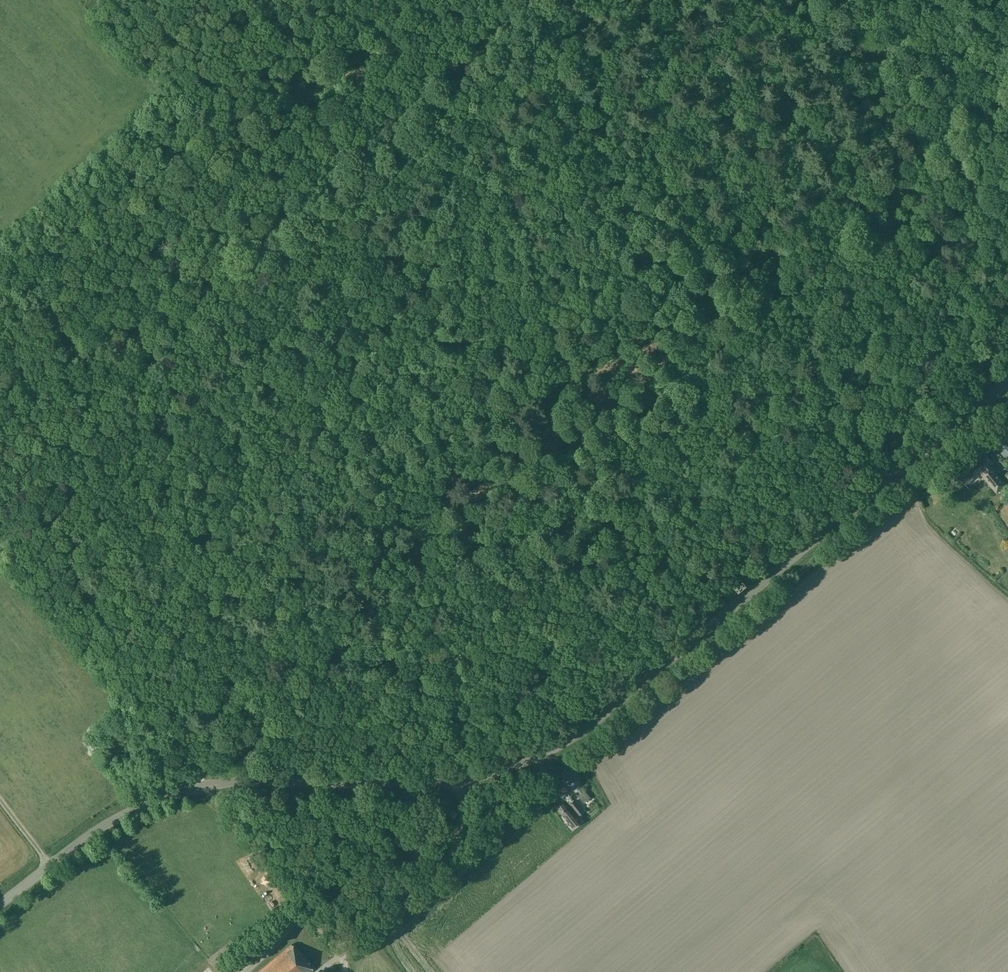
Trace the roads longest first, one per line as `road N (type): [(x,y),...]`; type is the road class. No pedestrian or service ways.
road 1 (tertiary): [(0,904),(111,821),(184,791),(237,781),(443,781),(551,749),(1007,380)]
road 2 (track): [(124,182),(78,228),(146,333),(254,465),(364,626),(498,771)]
road 3 (track): [(523,0),(899,469)]
road 4 (track): [(1007,224),(814,0)]
road 5 (track): [(206,786),(296,902)]

